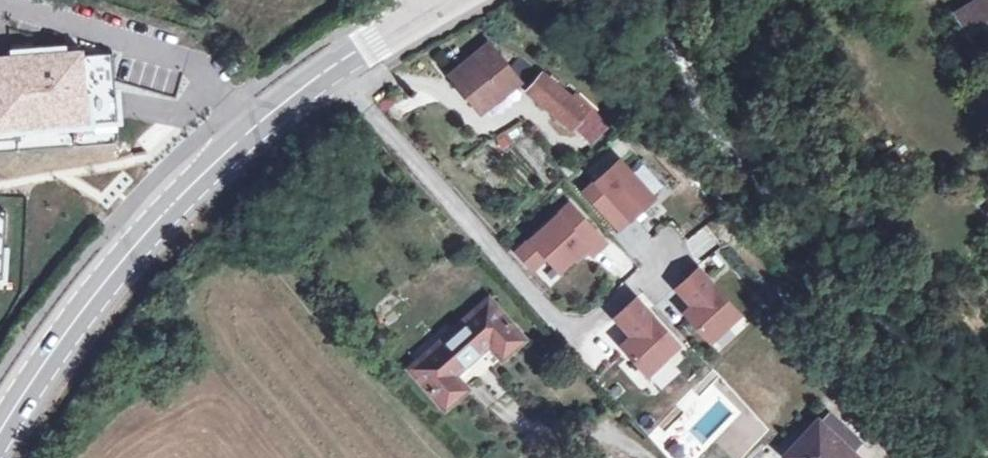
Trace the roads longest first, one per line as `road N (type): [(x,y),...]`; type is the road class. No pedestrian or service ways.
road 1 (primary): [(0,421),(118,253),(317,76),(431,0)]

